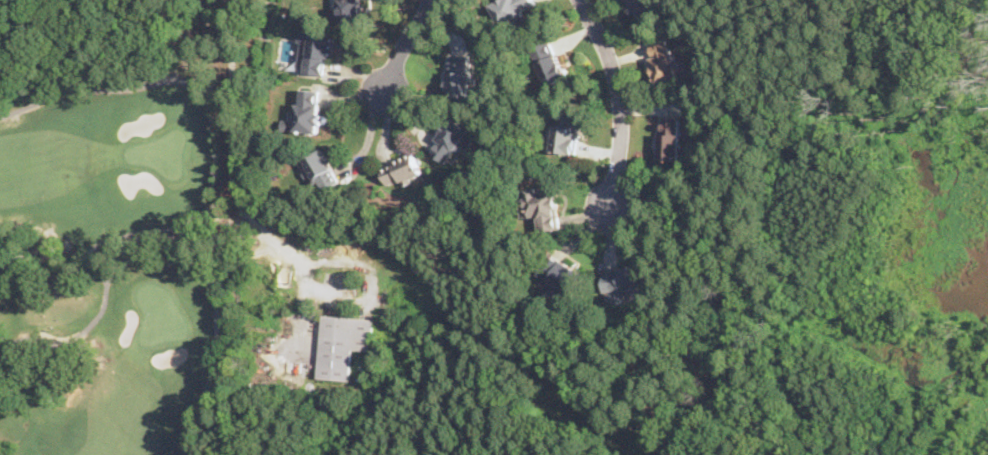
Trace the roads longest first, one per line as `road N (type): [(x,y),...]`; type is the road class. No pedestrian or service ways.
road 1 (residential): [(582,0),(609,54),(621,104),(610,209)]

